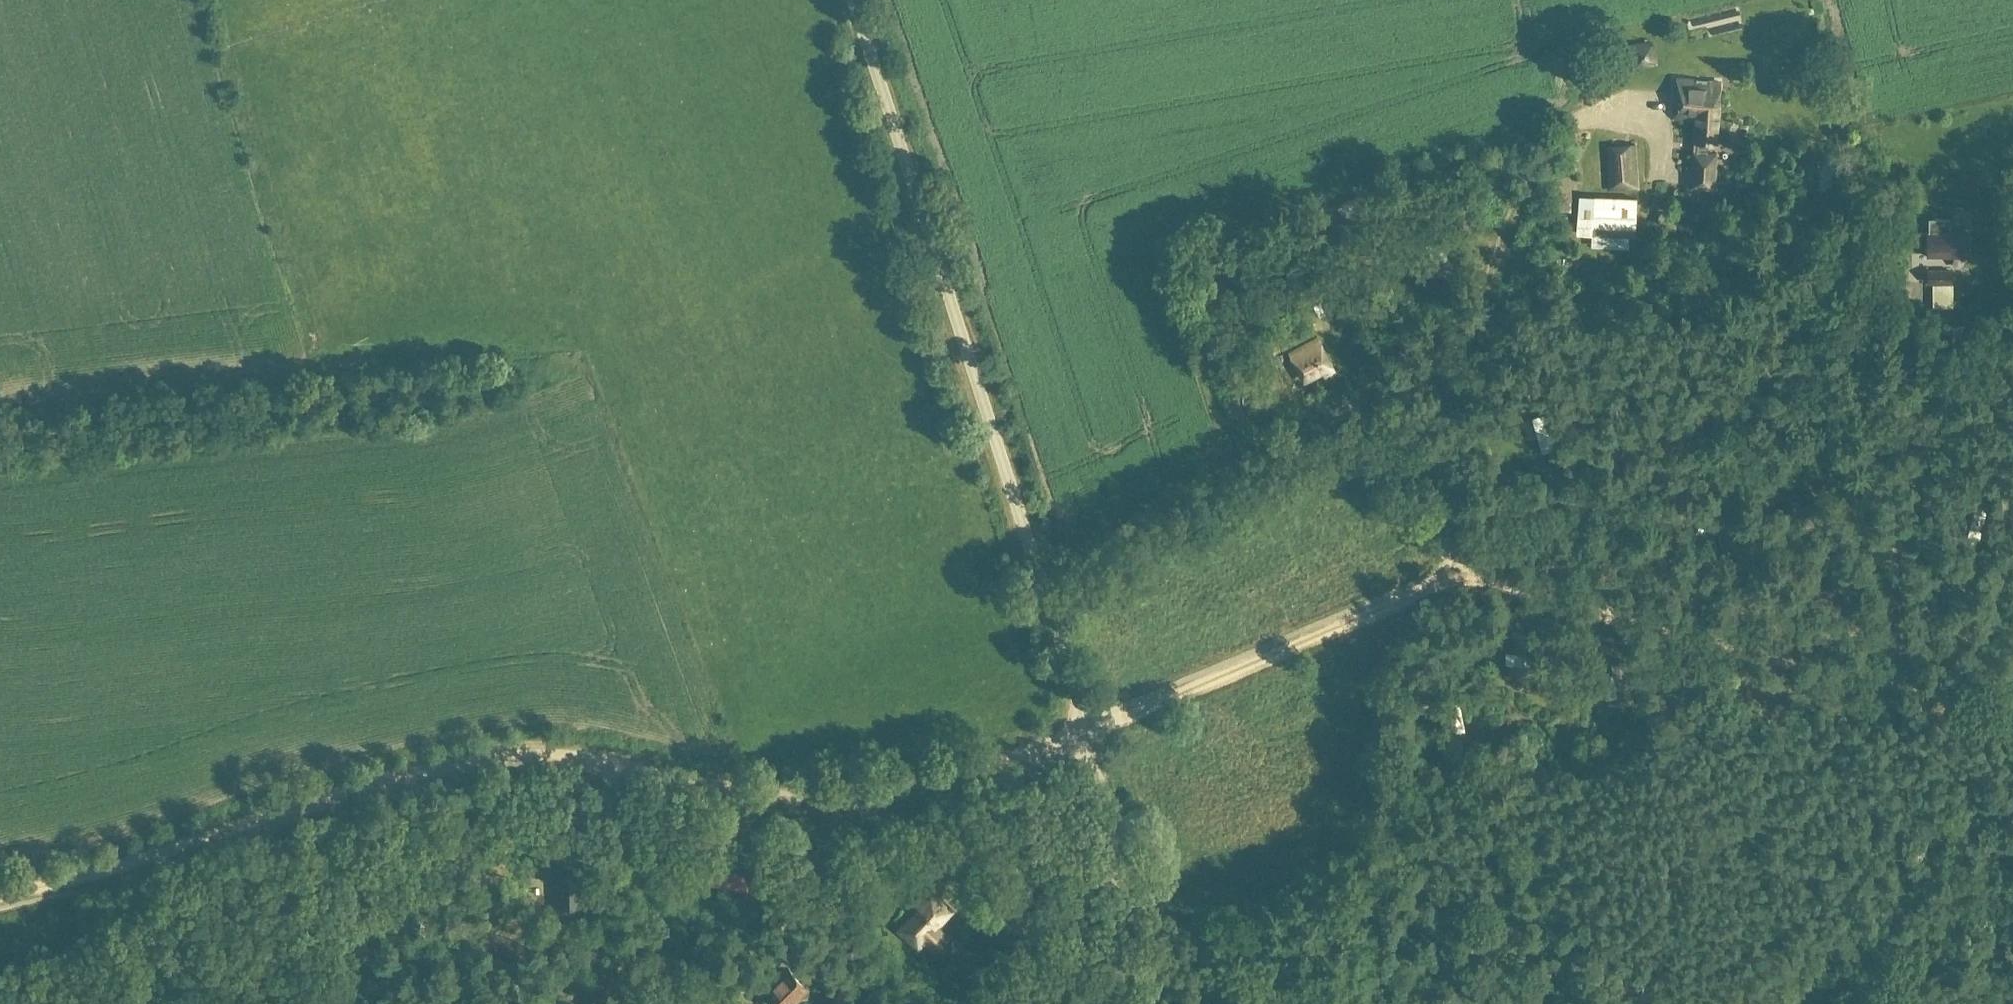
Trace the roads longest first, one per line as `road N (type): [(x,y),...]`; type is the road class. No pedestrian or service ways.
road 1 (track): [(1892,686),(1682,642),(1483,584),(1442,587),(1116,723),(956,769),(797,791),(709,782),(584,749),(471,752),(0,890)]
road 2 (unclassified): [(1134,1003),(1113,841),(1087,733),(857,0)]
road 3 (track): [(1573,133),(1536,160),(1473,309),(1436,354),(1441,465),(1464,586)]
road 4 (track): [(1035,563),(1436,354)]
road 5 (track): [(1881,684),(1881,595),(1901,478),(1900,402),(1917,323)]
road 6 (track): [(447,758),(466,851),(452,870),(421,878),(392,903),(364,949),(295,1003)]
road 7 (track): [(611,755),(619,808),(664,923),(665,1003)]
road 8 (track): [(1892,686),(1985,679),(2012,667)]

